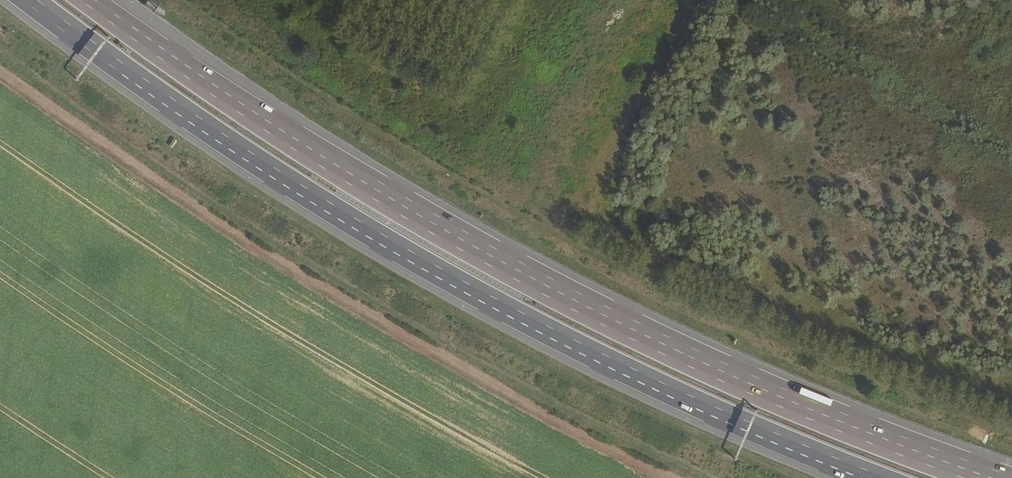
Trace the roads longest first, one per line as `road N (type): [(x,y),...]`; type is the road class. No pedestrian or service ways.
road 1 (motorway): [(993,477),(754,385),(558,291),(337,167),(89,0)]
road 2 (motorway): [(29,0),(215,135),(397,250),(613,365),(873,477)]

